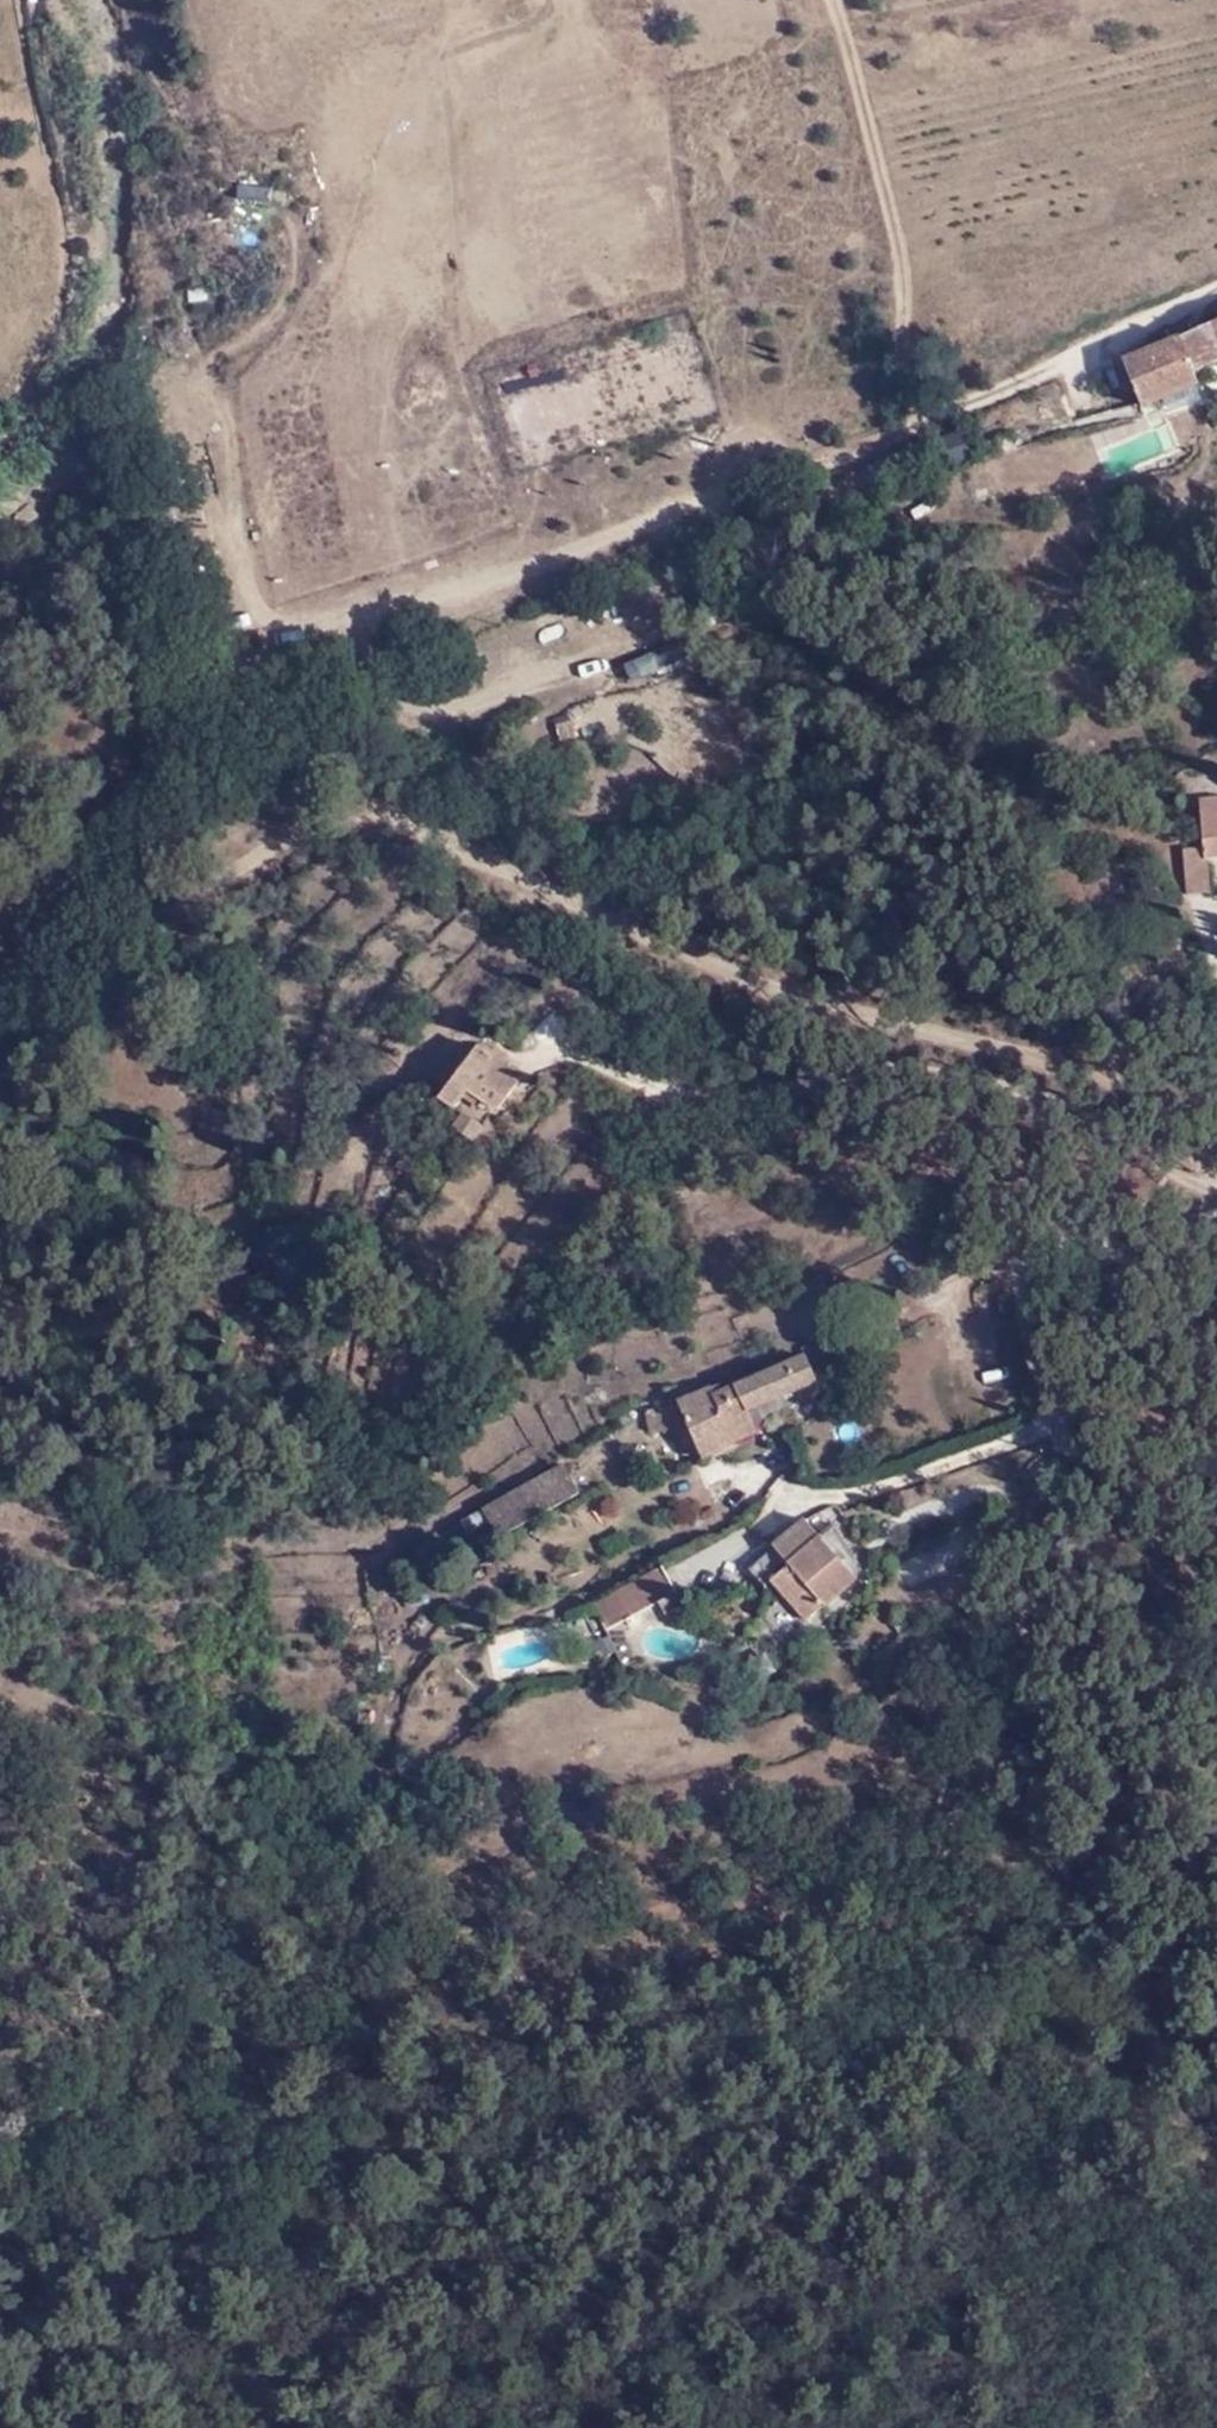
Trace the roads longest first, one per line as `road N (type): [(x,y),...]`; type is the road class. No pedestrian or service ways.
road 1 (track): [(0,992),(113,783),(169,726),(241,718),(322,732),(614,948),(893,1023),(994,1062),(1137,1101),(1178,1185)]

